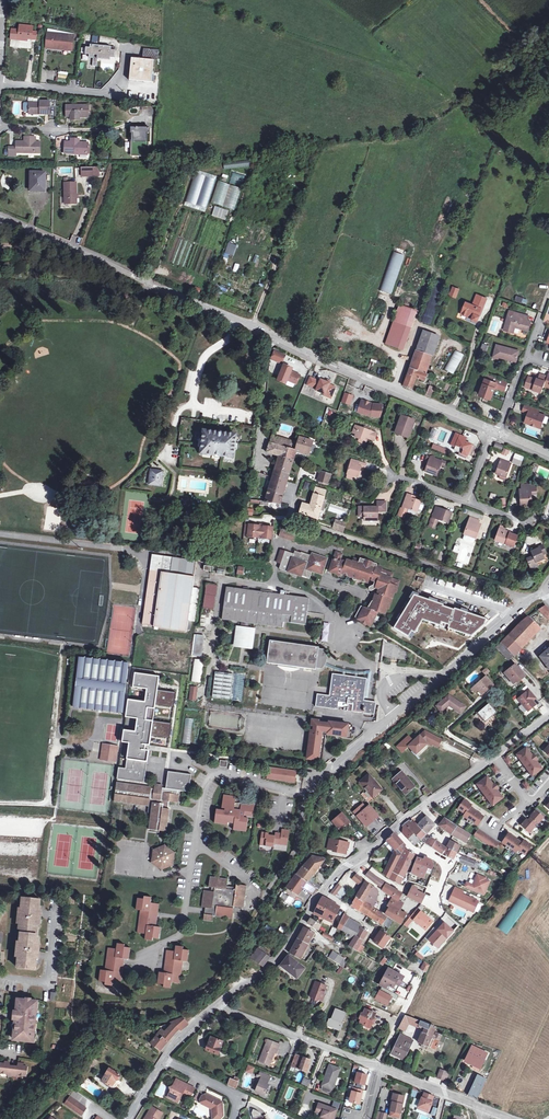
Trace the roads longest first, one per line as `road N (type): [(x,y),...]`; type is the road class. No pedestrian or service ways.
road 1 (residential): [(0,219),(493,431)]
road 2 (unclassified): [(495,755),(347,866),(273,968),(218,1004)]
road 3 (residential): [(529,602),(330,772)]
road 4 (residential): [(292,516),(529,602)]
road 5 (unclassified): [(375,1065),(218,1004)]
road 6 (residential): [(0,81),(113,92),(123,67)]
road 7 (residential): [(541,314),(498,434)]

